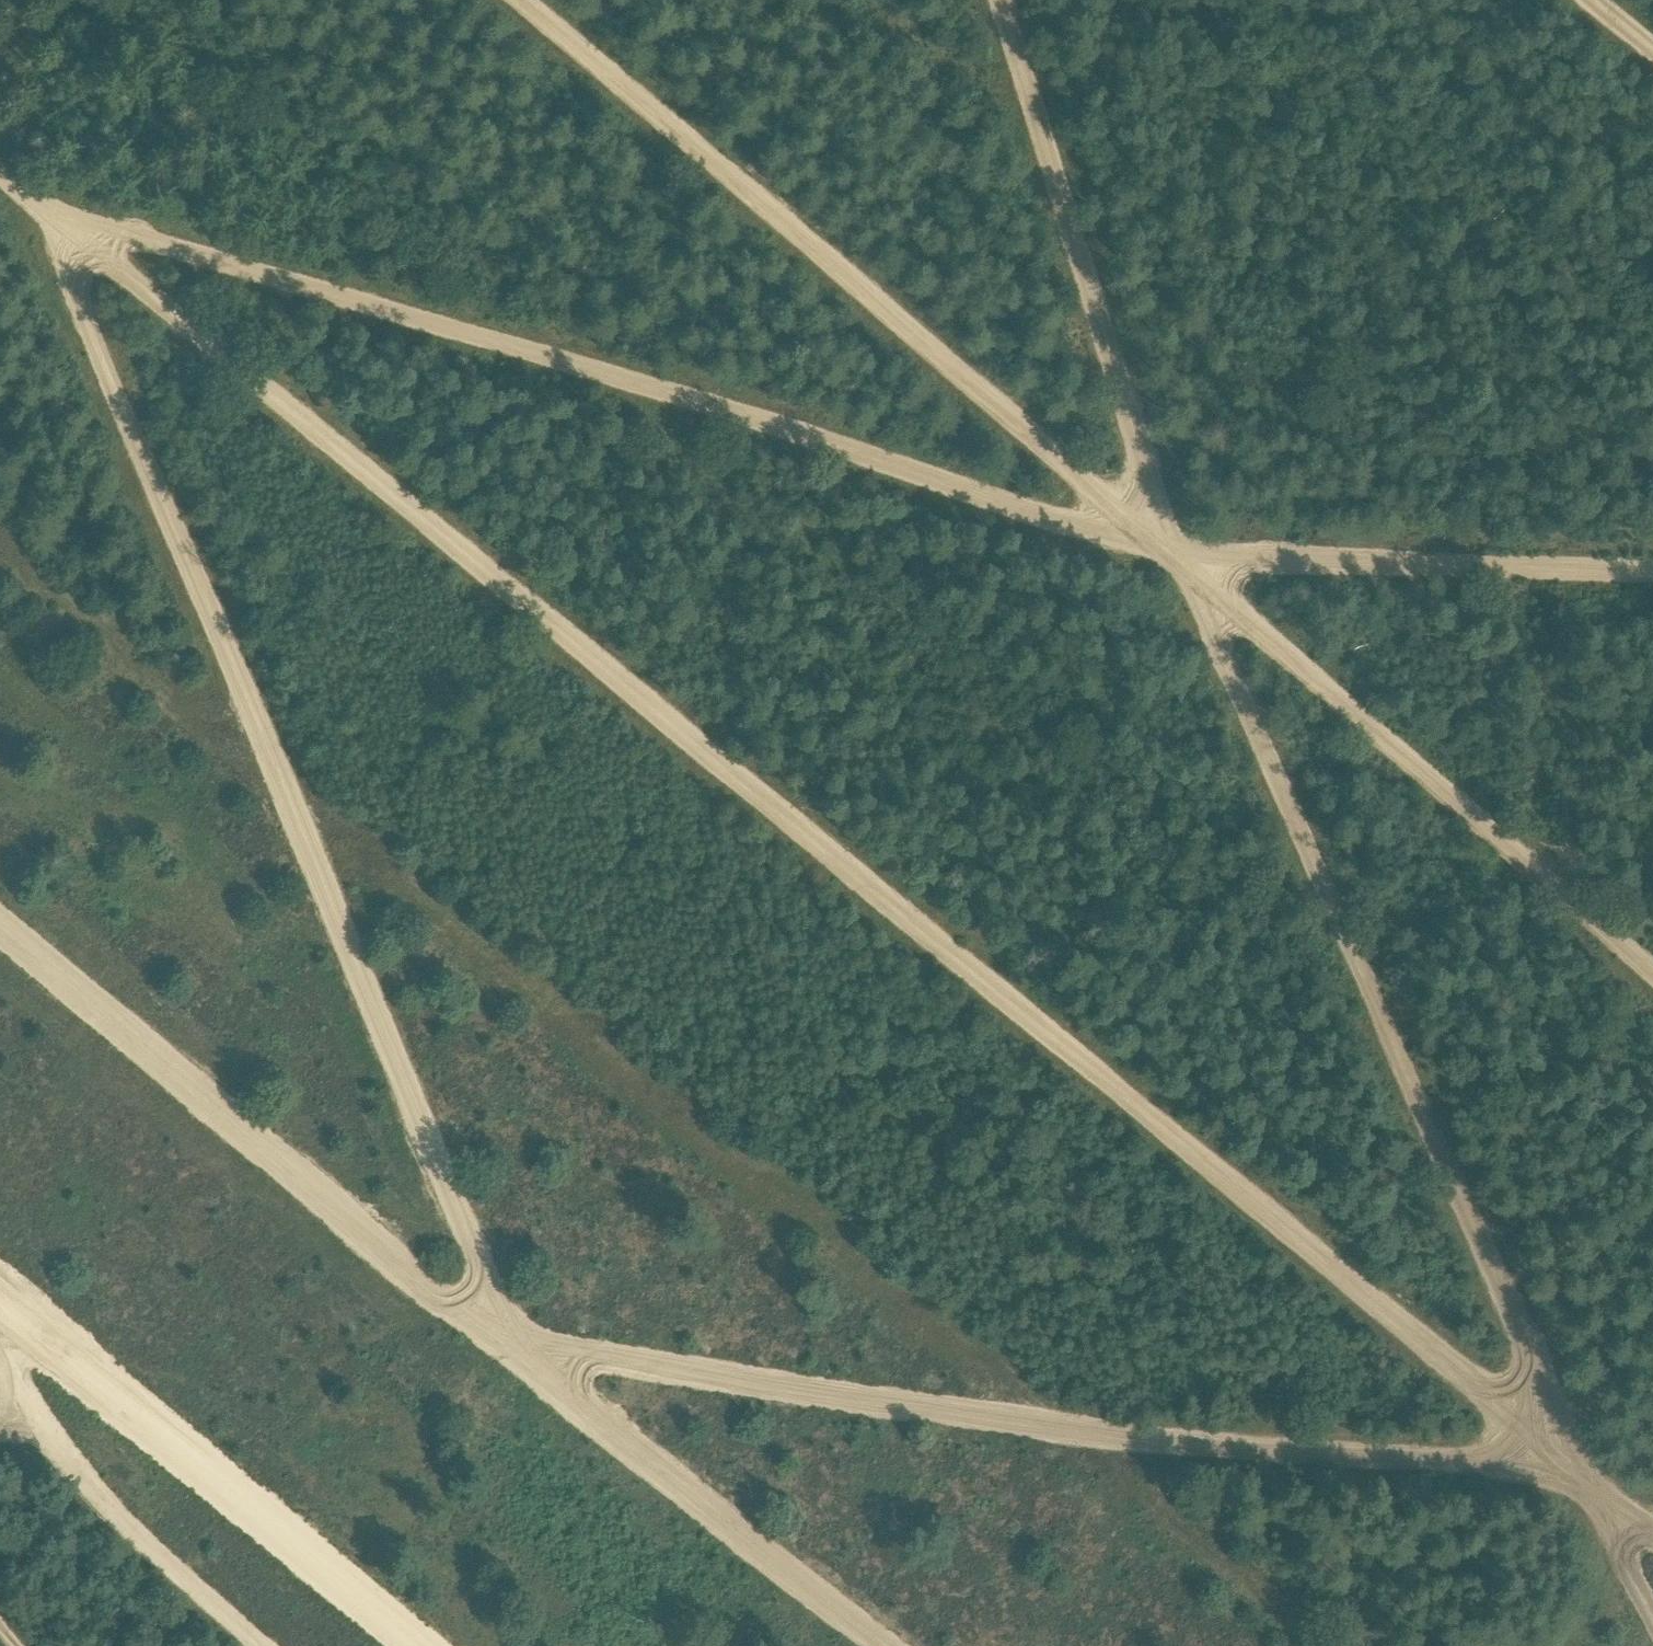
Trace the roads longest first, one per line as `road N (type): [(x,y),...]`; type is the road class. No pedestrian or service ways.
road 1 (track): [(411,1645),(0,1313)]

